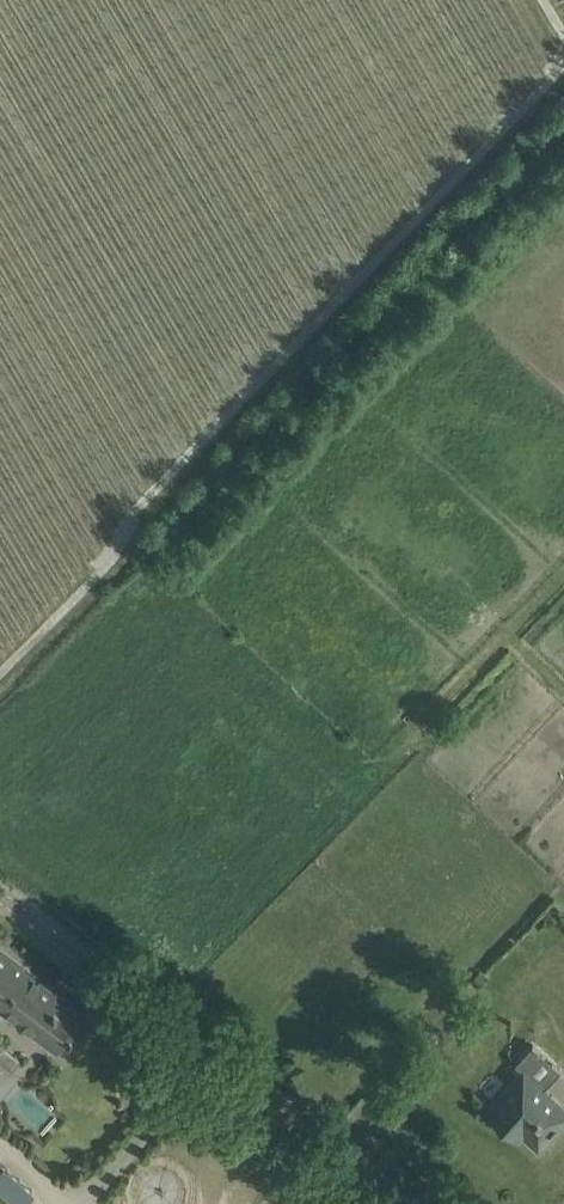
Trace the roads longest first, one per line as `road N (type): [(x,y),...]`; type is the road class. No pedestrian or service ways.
road 1 (unclassified): [(417,1203),(0,877)]

